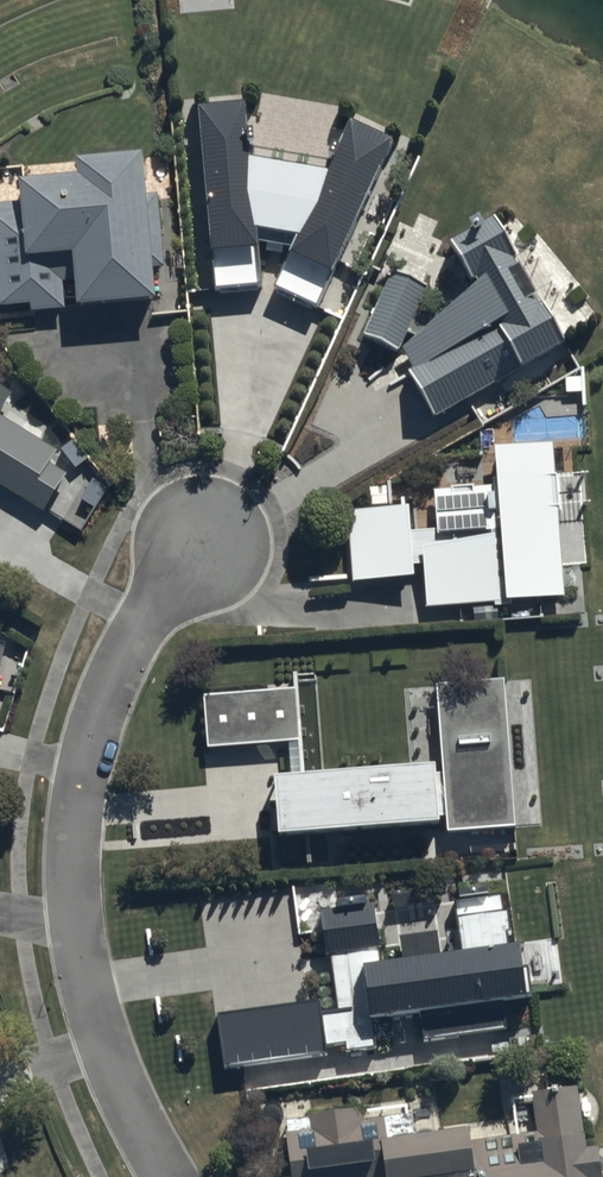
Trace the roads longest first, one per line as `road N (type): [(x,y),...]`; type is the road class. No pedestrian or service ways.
road 1 (residential): [(170,1176),(119,1082),(90,997),(72,867),(88,741),(104,695),(125,649),(200,543)]

